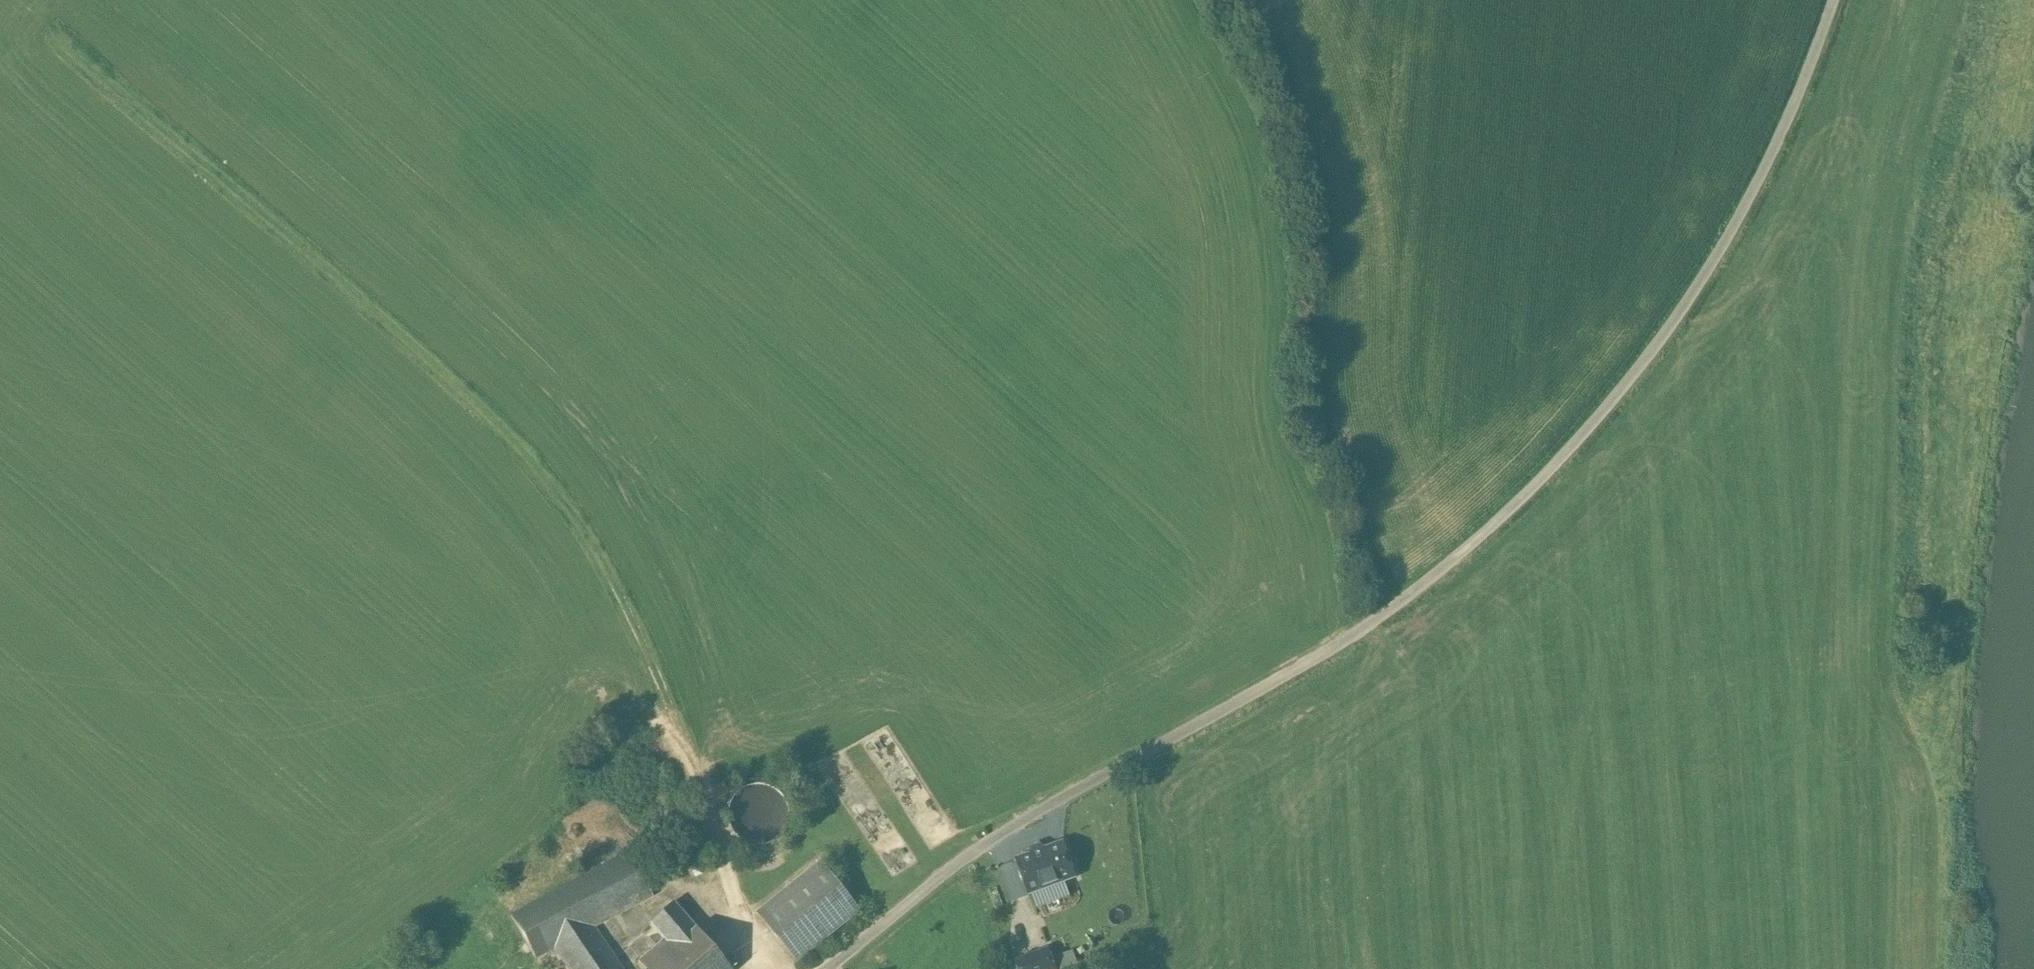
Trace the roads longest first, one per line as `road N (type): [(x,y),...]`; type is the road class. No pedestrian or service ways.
road 1 (unclassified): [(1834,0),(1781,135),(1709,267),(1614,400),(1526,495),(1387,613),(993,840),(829,968)]

